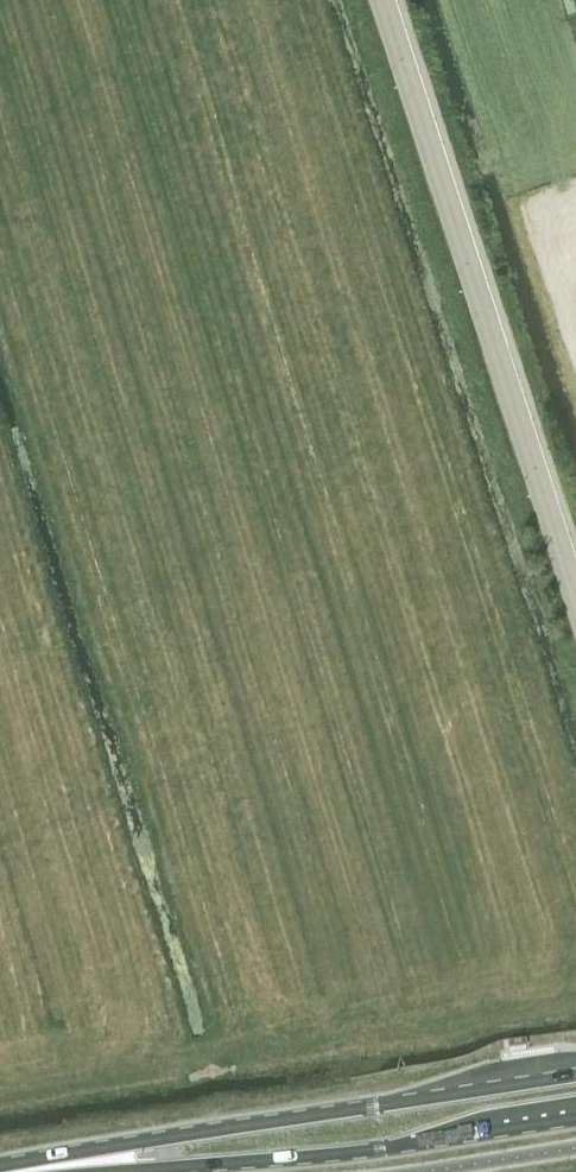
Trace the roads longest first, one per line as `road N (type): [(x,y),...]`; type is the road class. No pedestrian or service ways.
road 1 (unclassified): [(575,593),(384,0)]
road 2 (primary): [(575,1075),(136,1143),(42,1169)]
road 3 (primary): [(42,1169),(309,1158),(575,1119)]
road 4 (unclassified): [(429,1171),(575,1149)]

